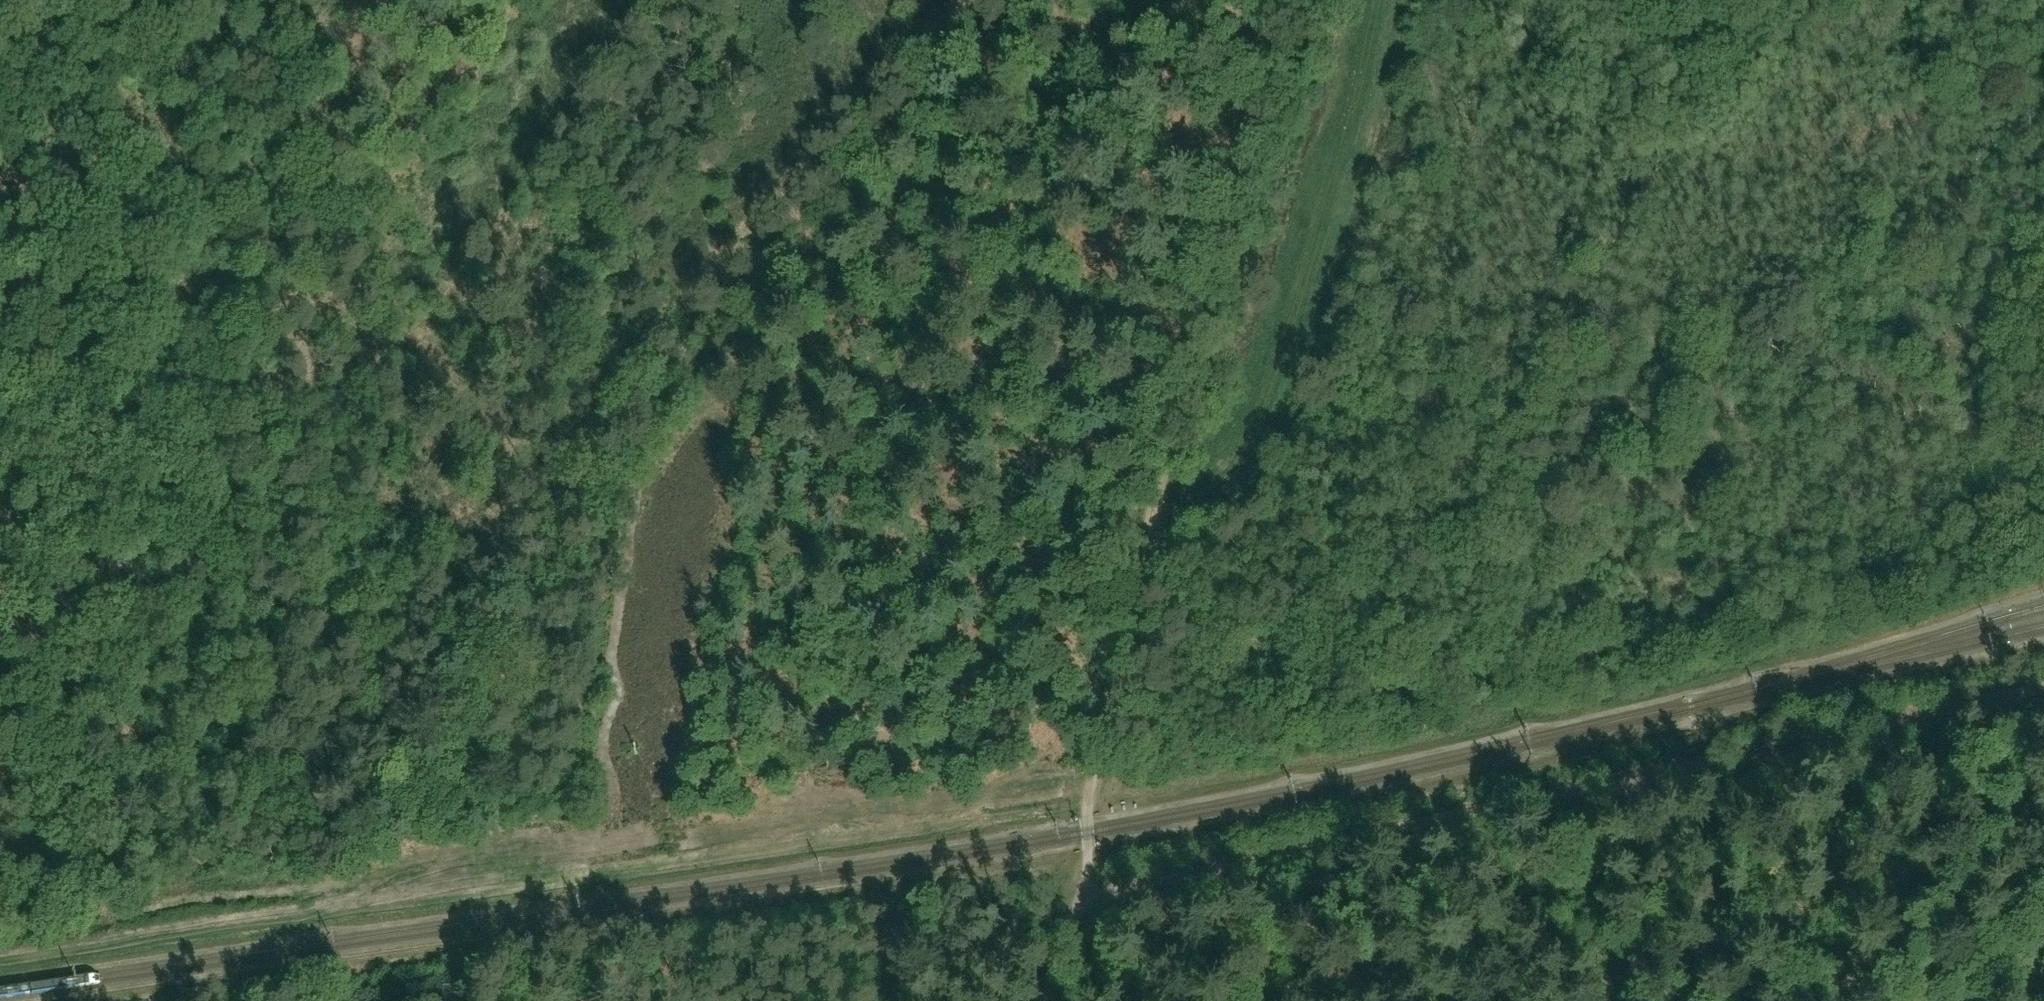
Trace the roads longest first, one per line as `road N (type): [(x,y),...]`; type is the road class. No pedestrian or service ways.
road 1 (track): [(1089,902),(2043,692)]
road 2 (track): [(1089,902),(1092,784),(1126,656),(1169,415),(1199,293),(1242,167),(1269,0)]

